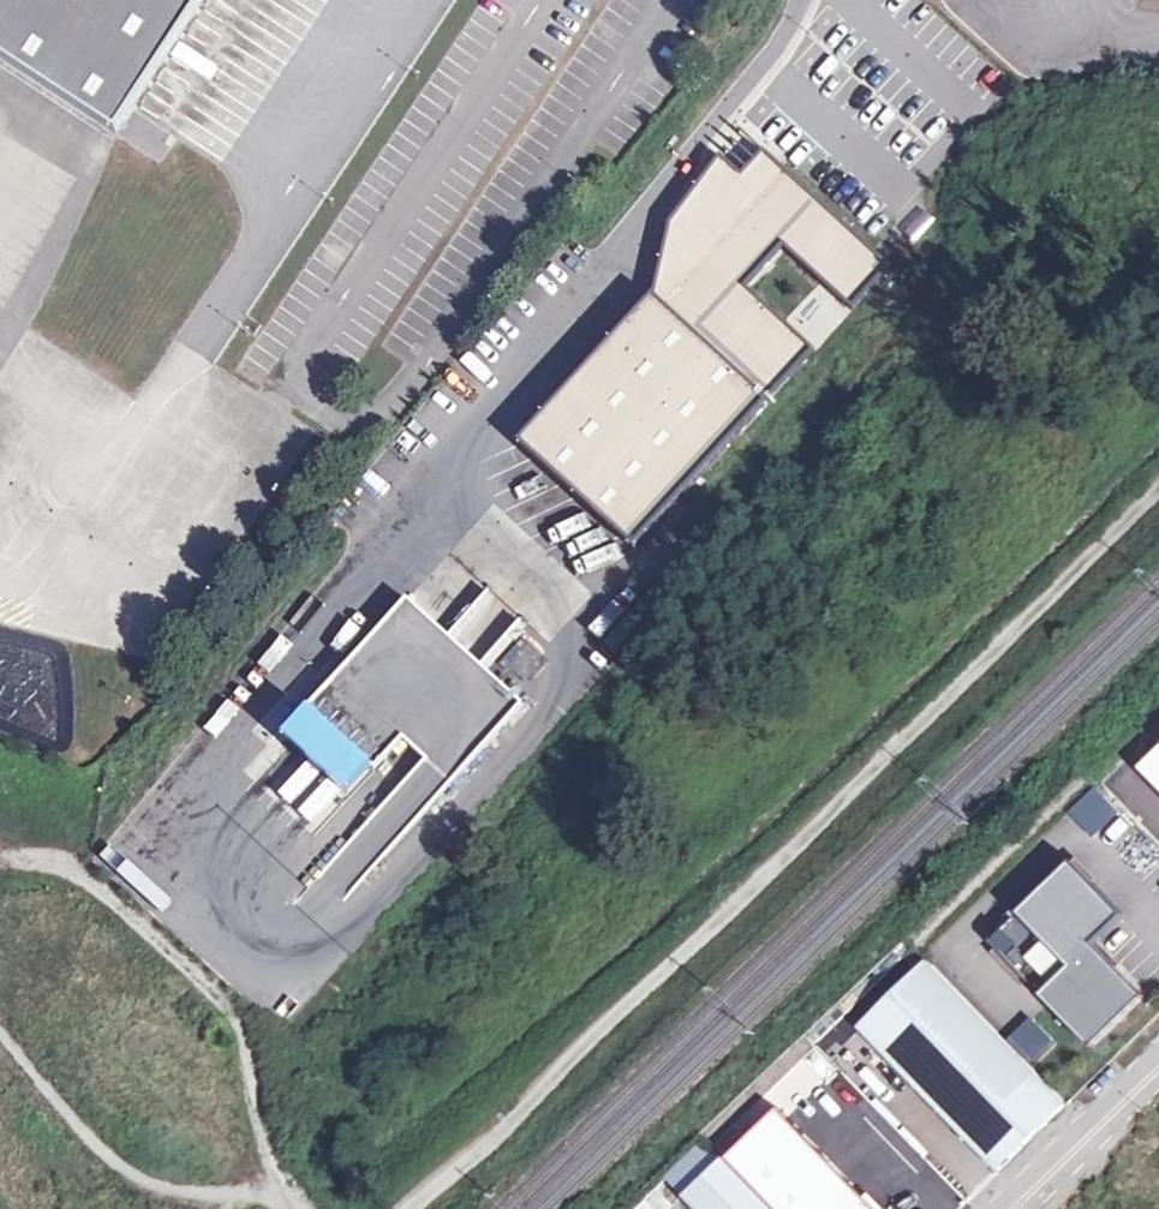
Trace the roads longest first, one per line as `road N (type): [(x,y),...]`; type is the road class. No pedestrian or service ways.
road 1 (track): [(412,1208),(508,1130),(1158,497)]
road 2 (unclassified): [(1158,1051),(995,1208)]

